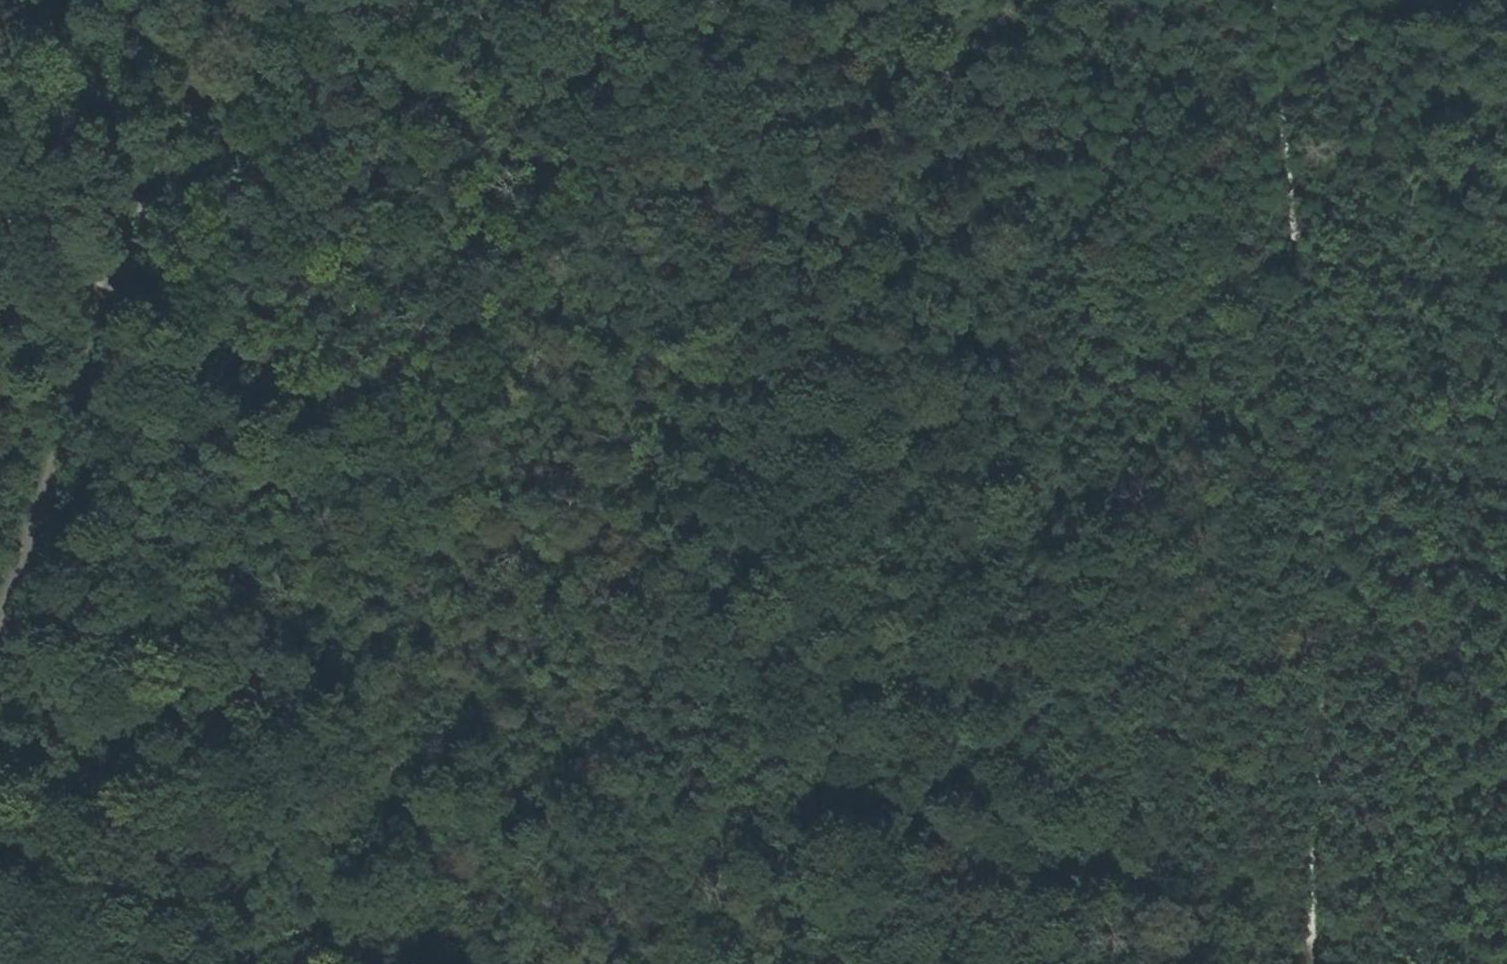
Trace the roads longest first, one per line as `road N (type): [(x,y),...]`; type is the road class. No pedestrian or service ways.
road 1 (track): [(1276,0),(1318,412),(1323,662),(1314,963)]
road 2 (track): [(128,254),(0,627)]
road 3 (unclassified): [(215,0),(128,254)]

